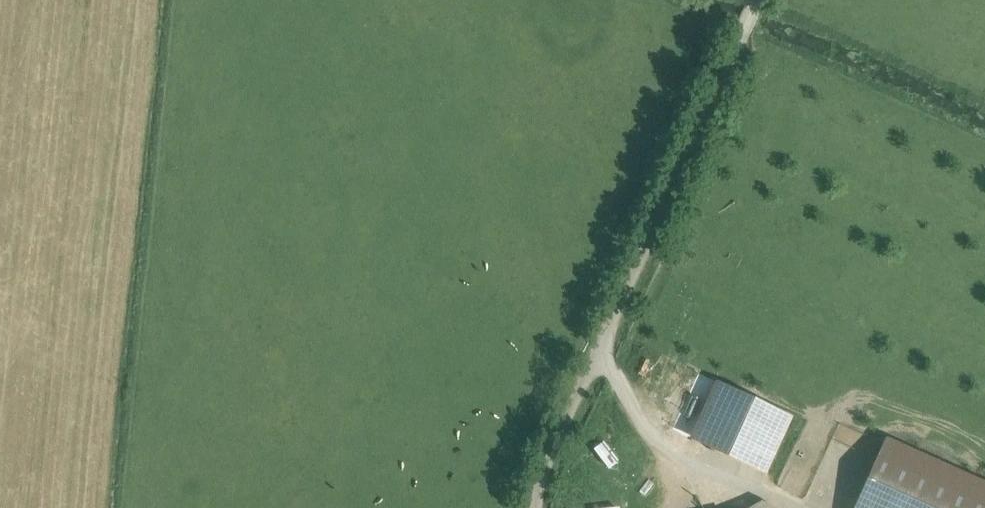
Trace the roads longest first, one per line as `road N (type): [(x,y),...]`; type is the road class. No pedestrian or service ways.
road 1 (track): [(600,356),(577,393),(537,507)]

